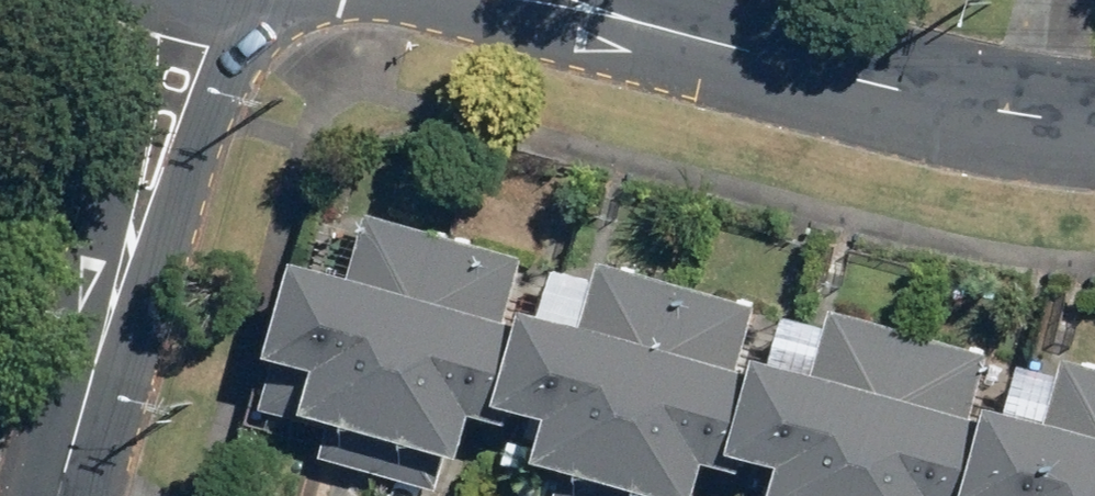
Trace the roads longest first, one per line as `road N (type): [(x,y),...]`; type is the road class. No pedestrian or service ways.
road 1 (tertiary): [(1094,123),(917,93),(680,35)]
road 2 (residential): [(262,9),(100,345)]
road 3 (tertiary): [(680,35),(311,0)]
road 4 (residential): [(100,345),(139,0)]
road 5 (residential): [(100,345),(57,495)]

